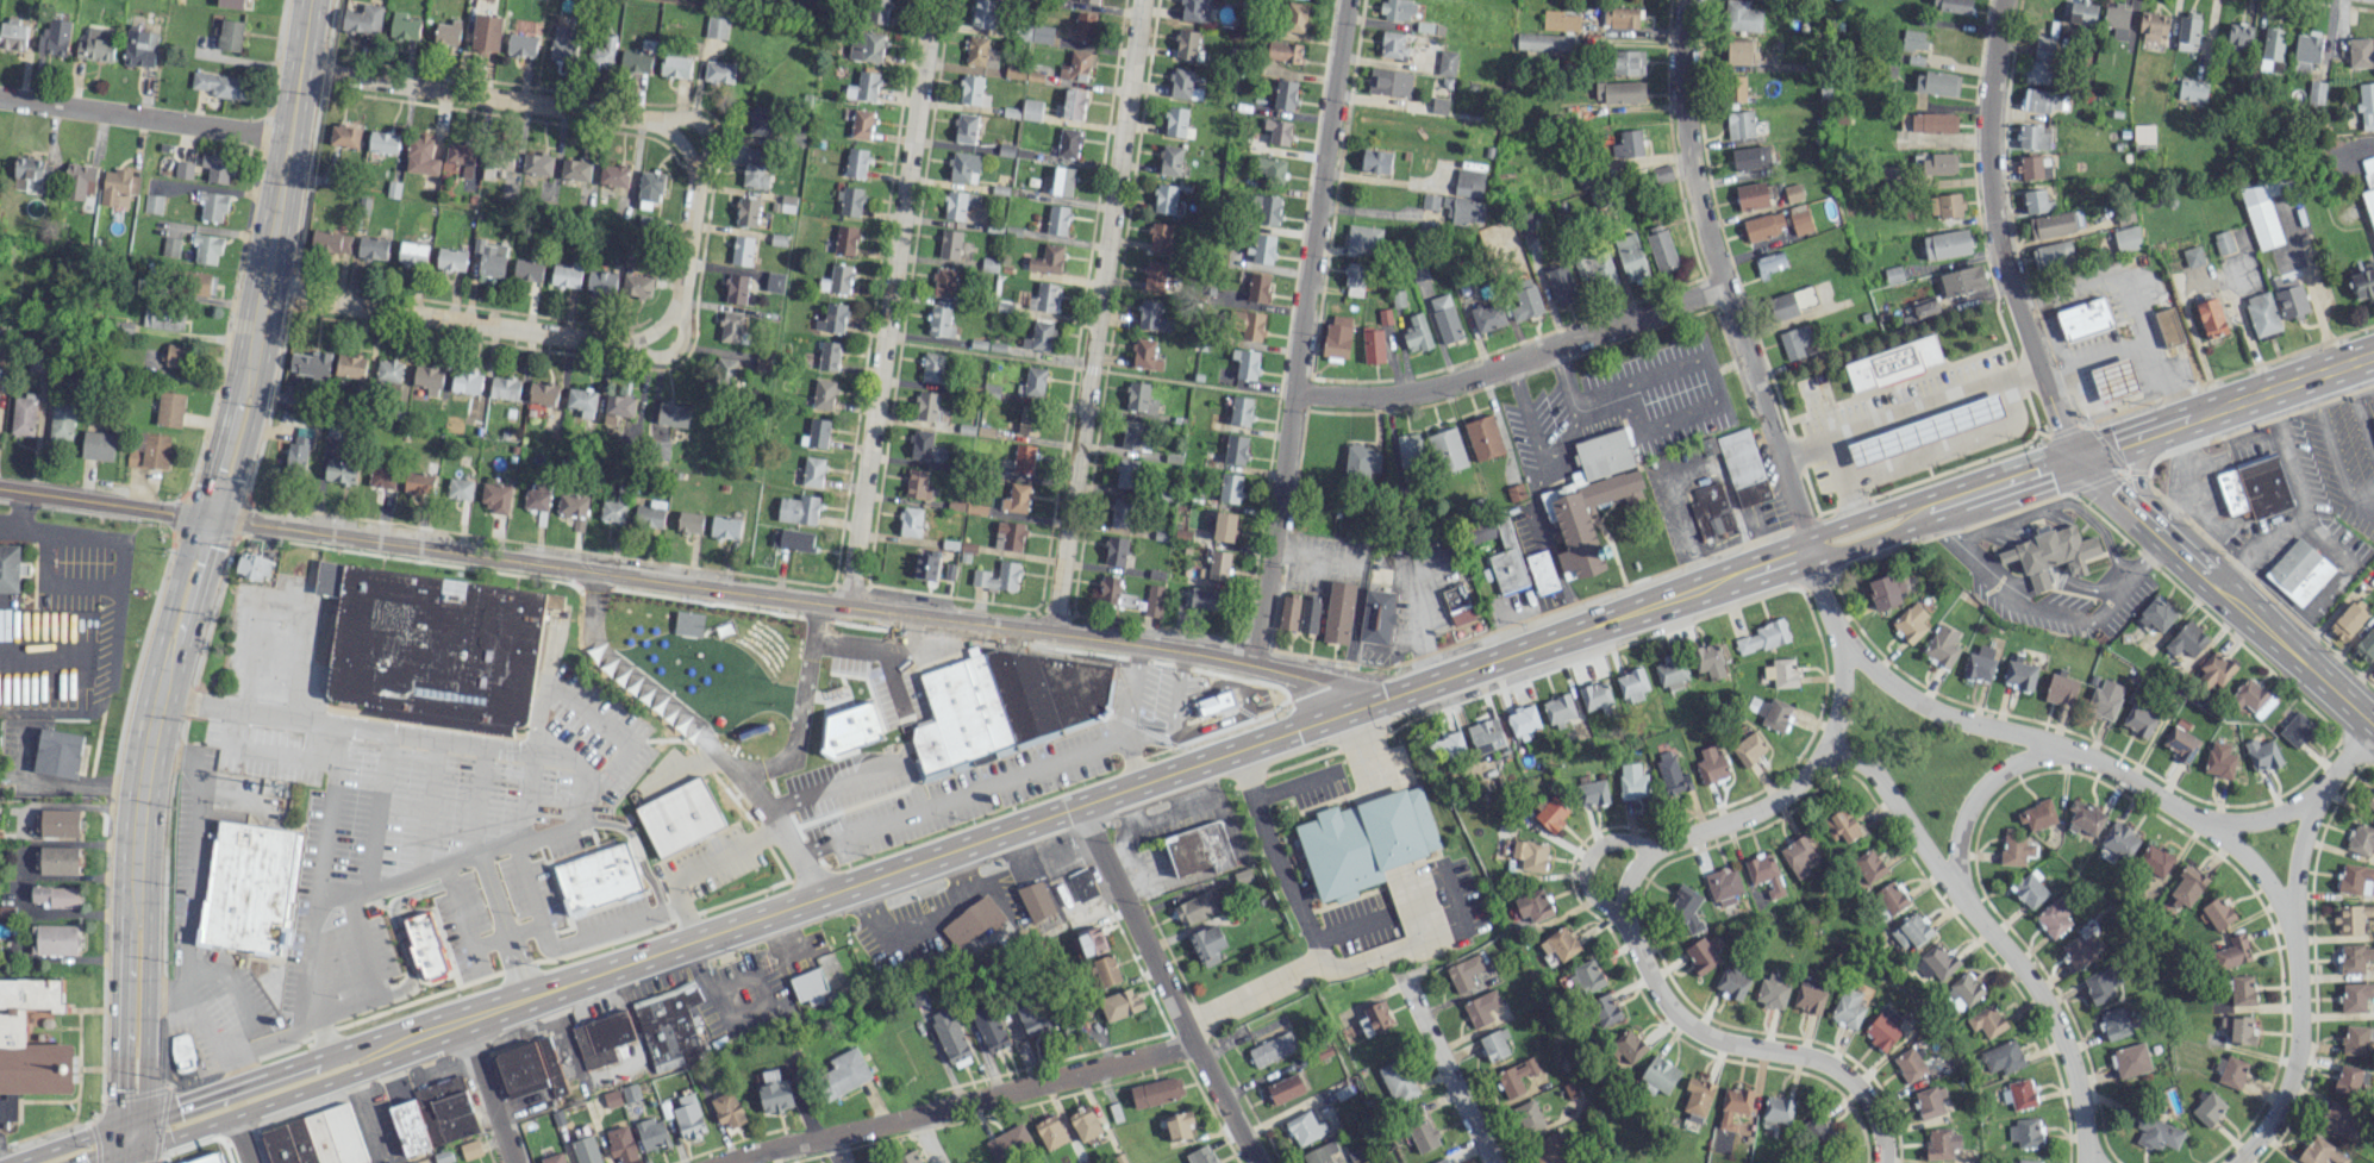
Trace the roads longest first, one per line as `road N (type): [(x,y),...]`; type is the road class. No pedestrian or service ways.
road 1 (primary): [(385,1048),(1706,586)]
road 2 (tertiary): [(1350,709),(1326,684),(1192,652),(0,487)]
road 3 (residential): [(1833,749),(1763,805),(1650,850),(1630,876),(1620,918),(1672,1014),(1689,1027),(1810,1055),(1854,1081),(1878,1119),(1881,1162)]
road 4 (residential): [(1349,0),(1252,664)]
road 5 (residential): [(1142,0),(1054,632)]
road 6 (residential): [(1810,551),(1845,652),(1931,708),(2064,749),(2212,827),(2291,905)]
road 7 (secondary): [(263,292),(229,454),(152,719),(135,901)]
road 8 (residential): [(931,0),(846,606)]
road 9 (residential): [(1845,652),(1833,749),(1872,770),(2041,993),(2073,1076),(2086,1162)]
road 10 (residential): [(1689,0),(1681,96),(1719,288),(1810,551)]
road 11 (residential): [(1191,1038),(920,1115),(711,1162)]
road 12 (residential): [(2007,0),(1992,93),(1993,212),(2043,382),(2079,455)]
road 13 (residential): [(1719,288),(1485,371),(1382,394),(1294,390)]
road 14 (residential): [(1079,805),(1258,1162)]
road 15 (residential): [(663,123),(299,70)]
road 16 (residential): [(623,344),(263,292)]
road 17 (primary): [(98,1162),(342,1077),(385,1048)]
road 18 (secondary): [(2373,726),(2147,520)]
road 19 (secondary): [(309,0),(263,292)]
road 20 (residential): [(288,138),(0,98)]
road 21 (primary): [(385,1048),(331,1049),(114,1126)]
road 22 (residential): [(2291,905),(2300,1046),(2269,1120),(2231,1162)]
road 23 (residential): [(663,123),(687,152),(696,182),(677,313),(651,336),(623,344)]
road 24 (primary): [(1857,533),(2079,455)]
road 25 (secondary): [(135,901),(118,934),(114,1126)]
road 26 (primary): [(2159,427),(2373,353)]
road 27 (secondary): [(144,1115),(148,933),(135,901)]
road 28 (residential): [(1402,978),(1491,1162)]
road 29 (residential): [(2372,724),(2309,806),(2291,905)]
road 30 (residential): [(2056,746),(1999,770),(1963,808),(1957,889)]
road 31 (residential): [(463,1020),(512,1162)]
road 32 (residential): [(1650,850),(1603,843),(1586,856),(1583,887),(1592,901),(1620,914)]
road 33 (residential): [(705,743),(792,831)]

